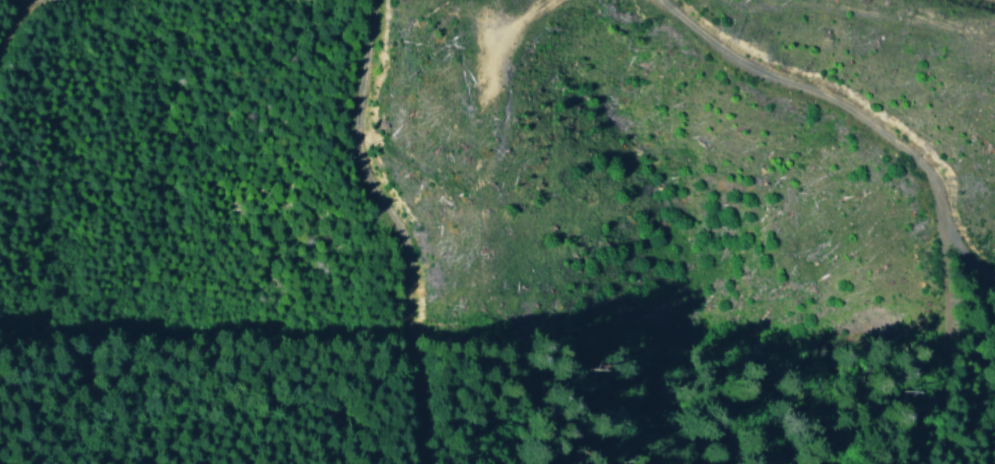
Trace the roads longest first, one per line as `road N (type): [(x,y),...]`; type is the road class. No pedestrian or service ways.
road 1 (track): [(353,0),(364,167),(431,463)]
road 2 (track): [(666,0),(718,50),(852,110),(891,137),(927,183),(942,228),(964,256),(994,273)]
road 3 (track): [(942,228),(942,344),(914,463)]

